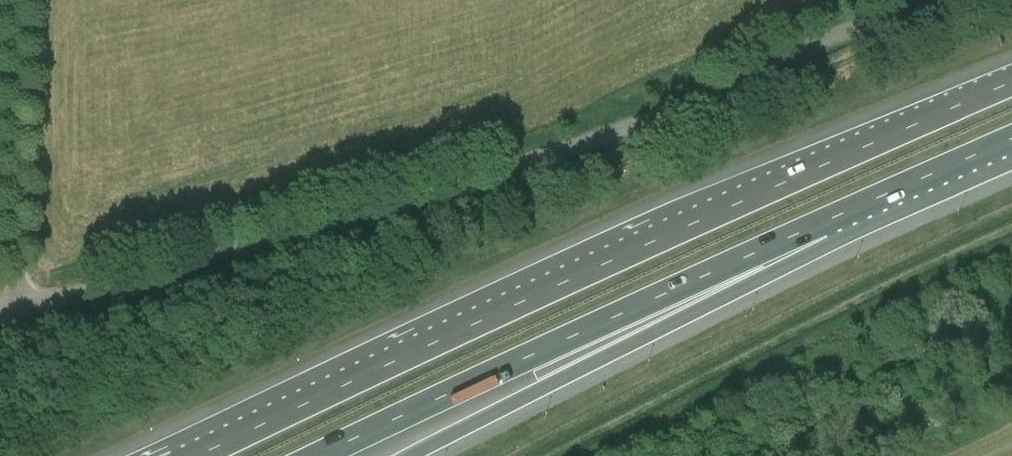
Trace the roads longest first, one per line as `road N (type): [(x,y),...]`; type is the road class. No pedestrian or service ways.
road 1 (unclassified): [(913,0),(598,137),(0,314)]
road 2 (motorway): [(1011,83),(198,455)]
road 3 (motorway): [(318,455),(823,223)]
road 4 (motorway): [(424,455),(823,223)]
road 5 (motorway): [(823,223),(1011,139)]

